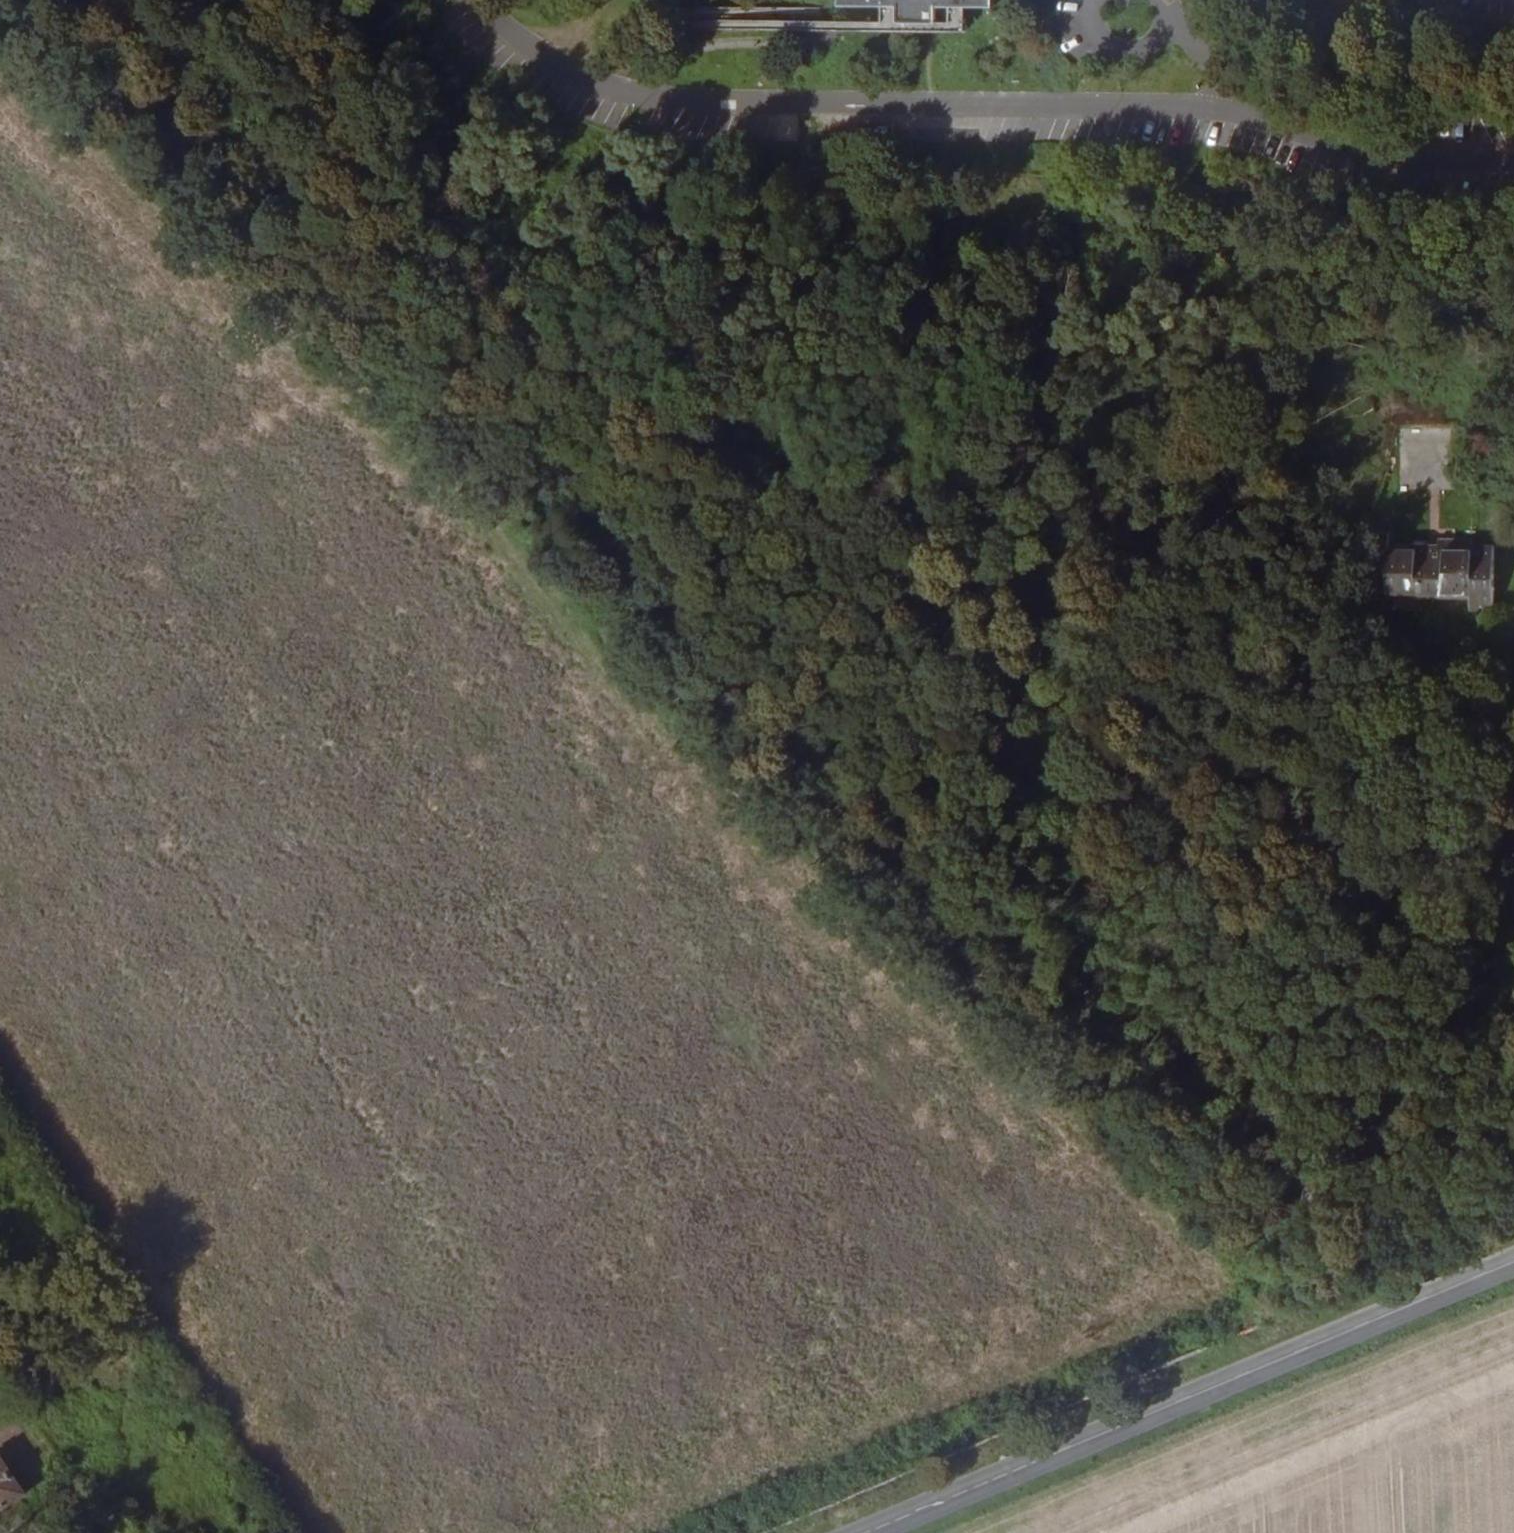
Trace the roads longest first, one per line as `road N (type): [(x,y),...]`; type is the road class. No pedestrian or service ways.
road 1 (tertiary): [(1513,1264),(865,1532)]

